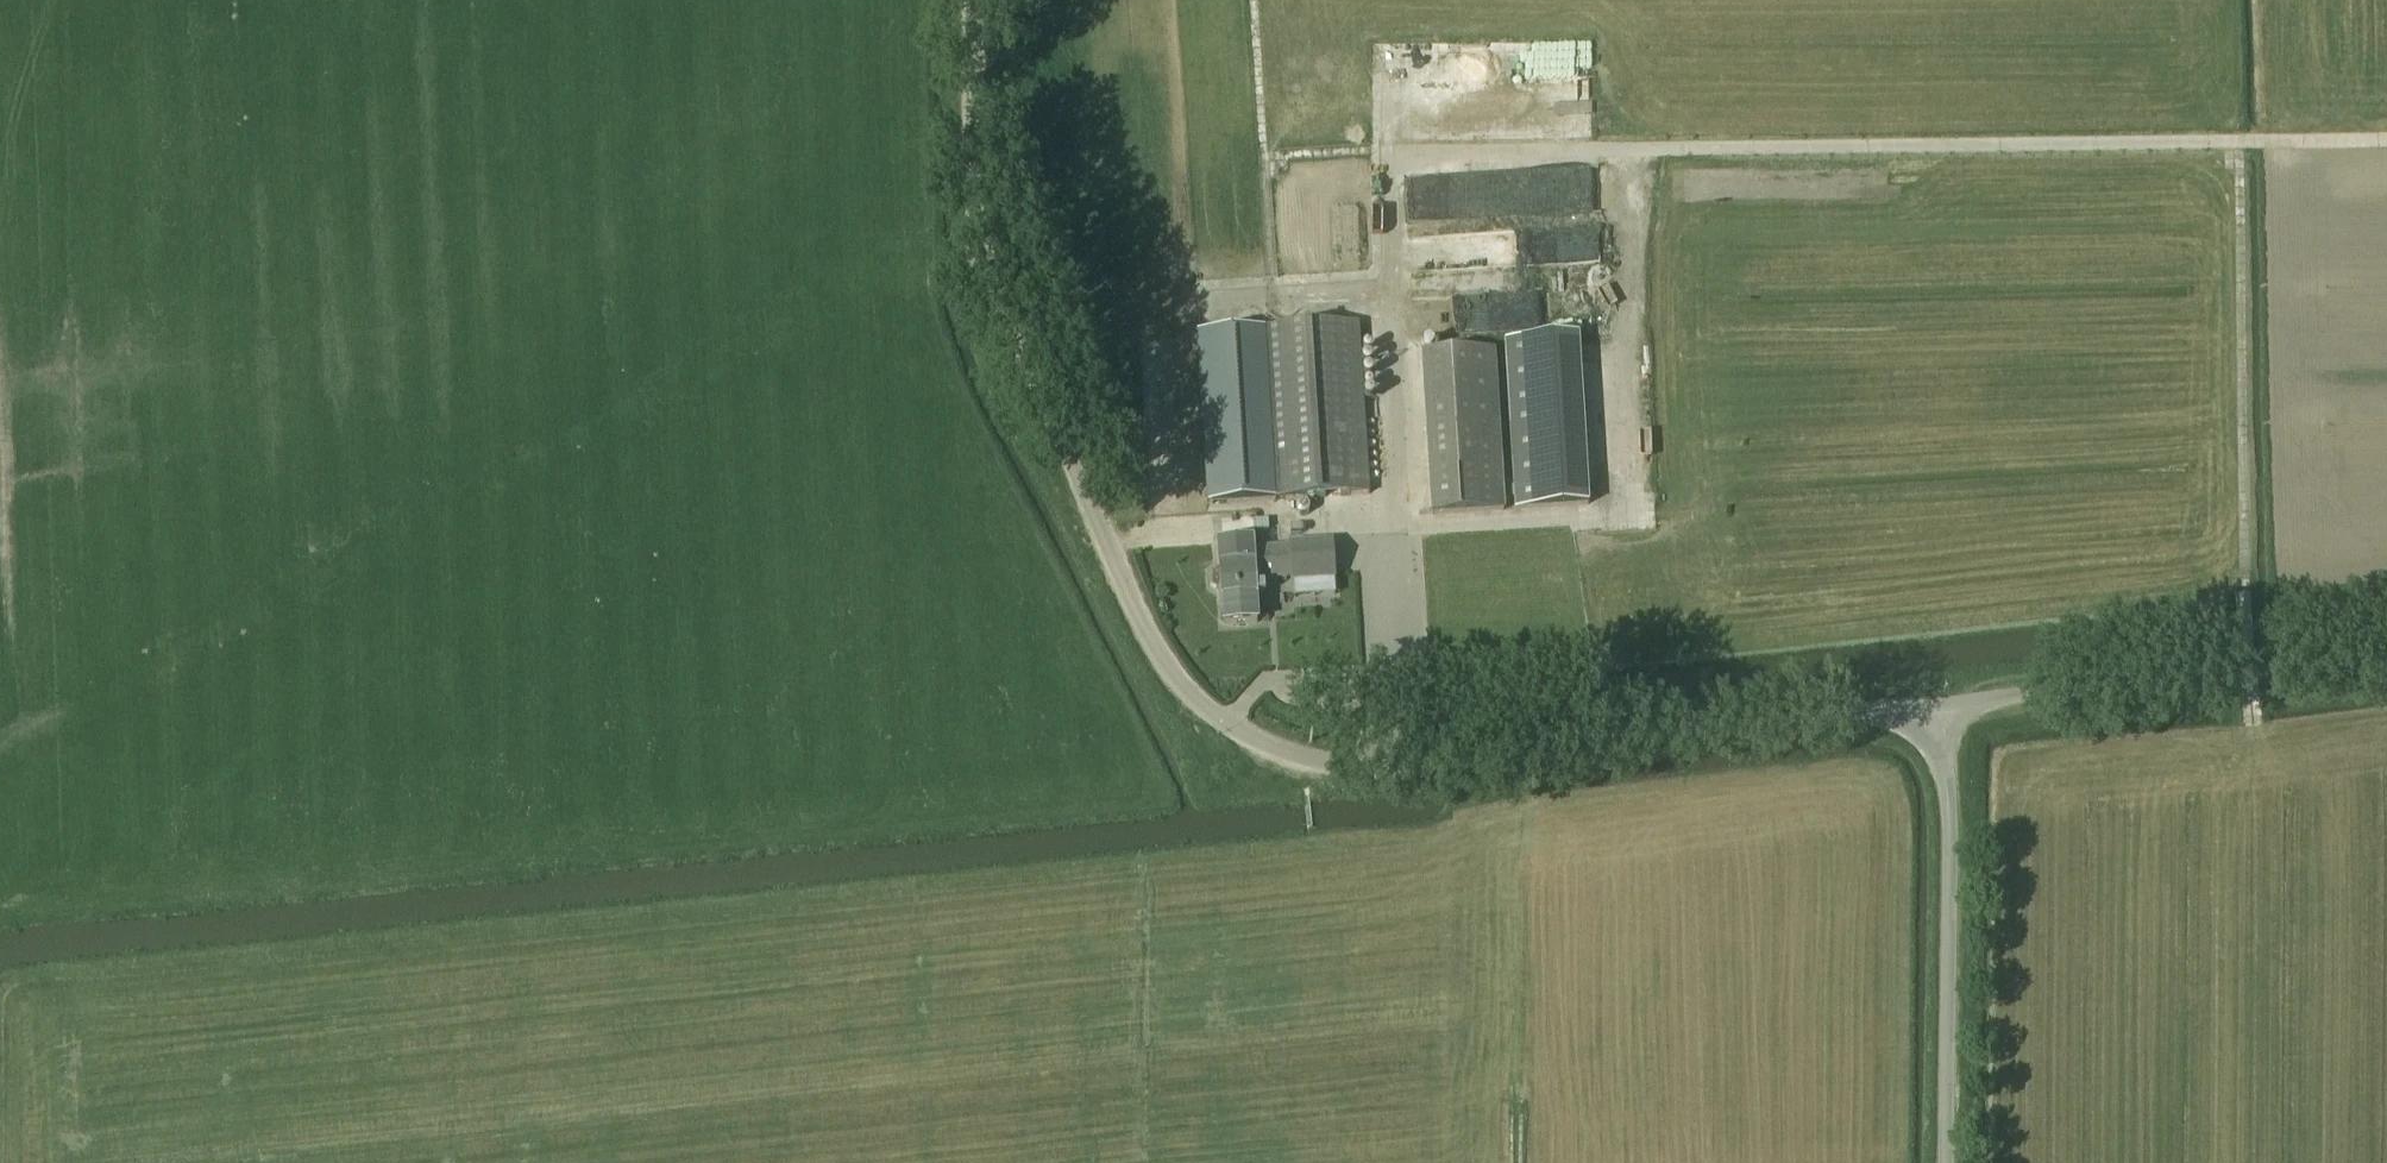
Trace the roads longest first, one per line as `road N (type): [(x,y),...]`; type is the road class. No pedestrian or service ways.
road 1 (unclassified): [(1952,702),(1386,768),(1307,761),(1228,725),(1191,693),(1132,603),(977,245),(973,0)]
road 2 (unclassified): [(1944,1162),(1952,702)]
road 3 (unclassified): [(2386,656),(1952,702)]

